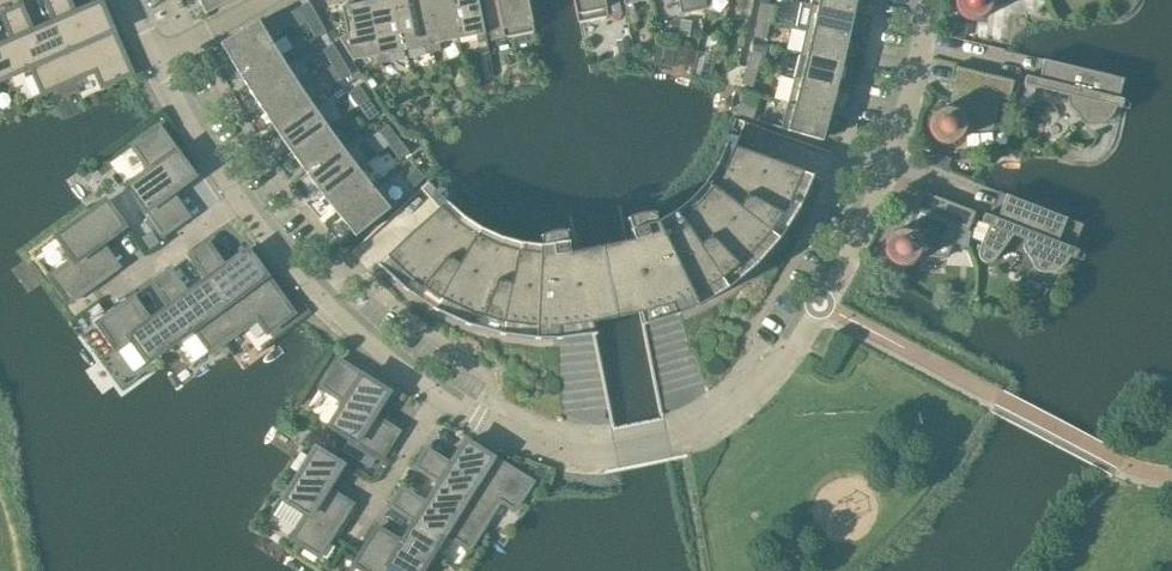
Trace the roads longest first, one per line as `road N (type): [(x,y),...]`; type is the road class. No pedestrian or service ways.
road 1 (residential): [(618,453),(709,428),(781,360),(883,178),(918,68),(927,0)]
road 2 (residential): [(437,398),(320,299),(241,202)]
road 3 (residential): [(81,318),(241,202)]
road 4 (residential): [(333,564),(437,398)]
road 5 (residential): [(618,453),(546,448),(437,398)]
road 6 (residential): [(241,202),(156,56)]
road 7 (residential): [(156,56),(268,0)]

